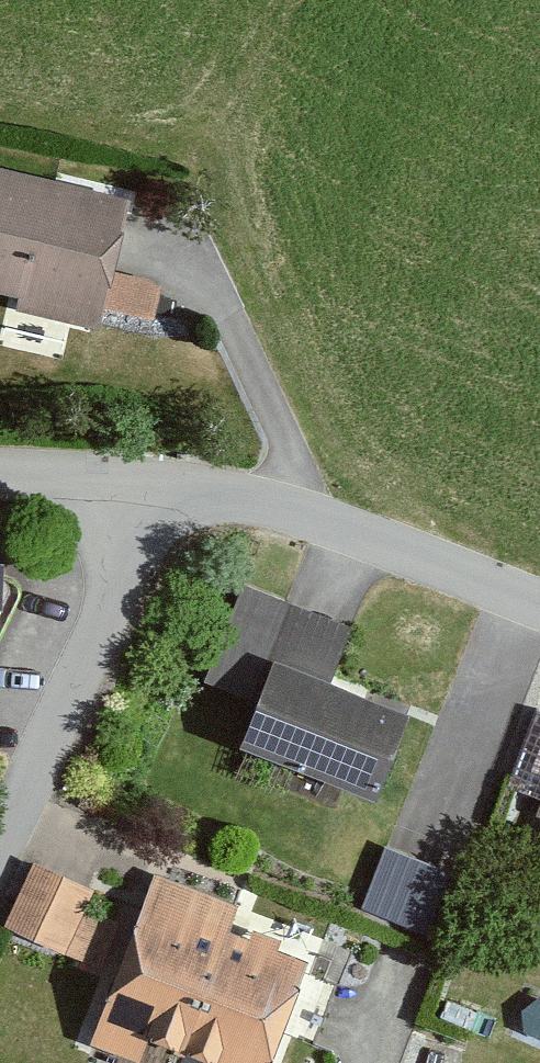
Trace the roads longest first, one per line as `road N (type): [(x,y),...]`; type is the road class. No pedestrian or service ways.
road 1 (residential): [(155,505),(0,862)]
road 2 (residential): [(131,249),(194,276),(314,530)]
road 3 (residential): [(539,610),(362,538),(314,530)]
road 4 (residential): [(314,530),(155,505)]
road 5 (residential): [(155,505),(0,492)]

